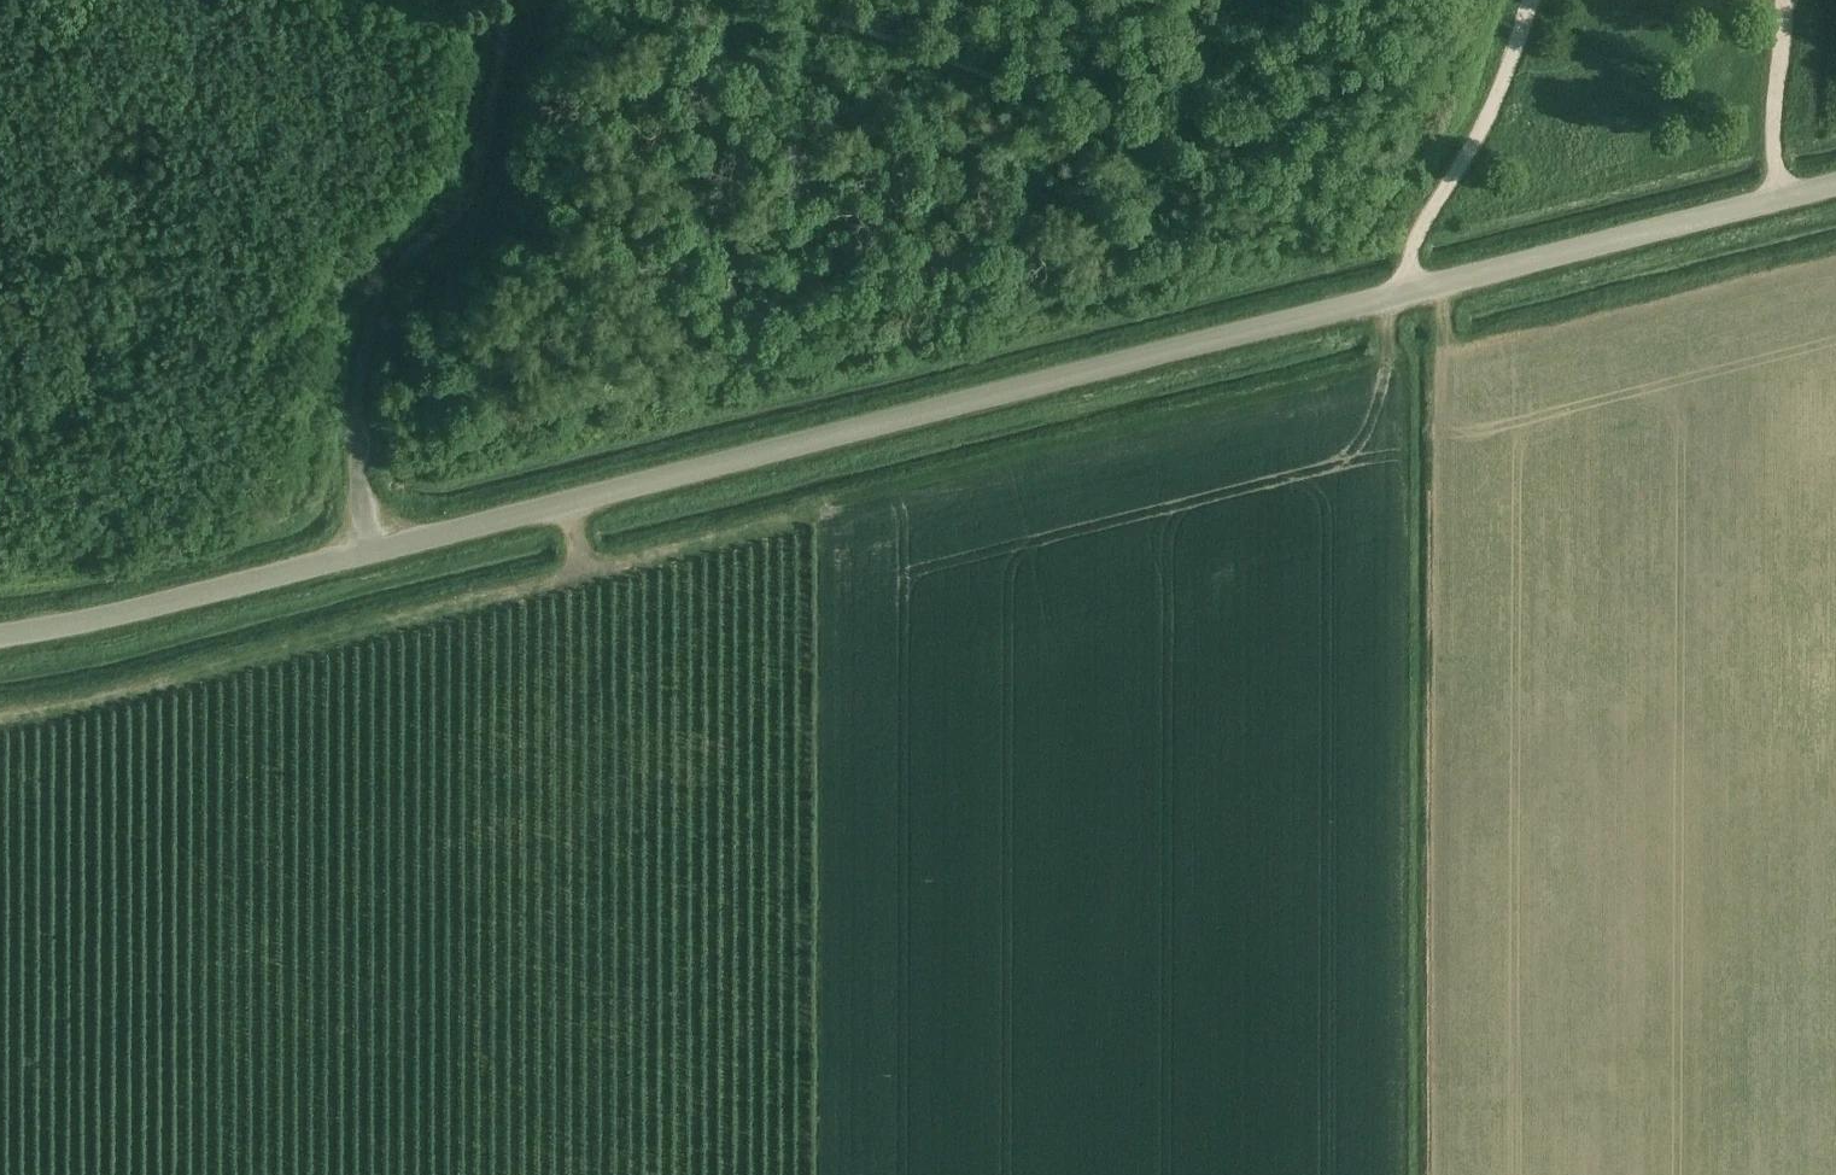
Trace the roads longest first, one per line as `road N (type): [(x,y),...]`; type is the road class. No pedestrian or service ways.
road 1 (unclassified): [(380,555),(1835,187)]
road 2 (unclassified): [(380,555),(0,638)]

